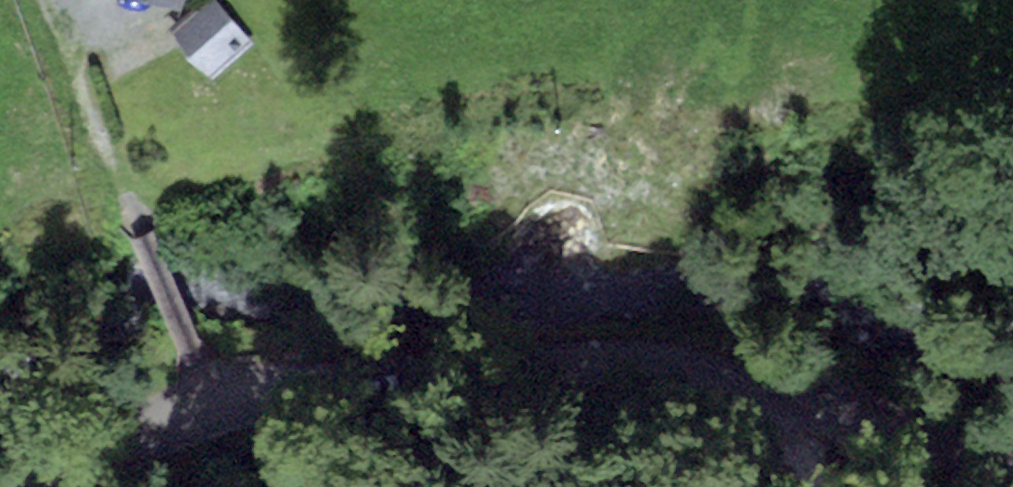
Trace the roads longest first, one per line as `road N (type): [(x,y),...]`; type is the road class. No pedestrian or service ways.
road 1 (unclassified): [(1012,446),(748,375),(635,363),(480,360),(215,406)]
road 2 (unclassified): [(47,0),(215,406)]
road 3 (unclassified): [(215,406),(0,486)]
road 4 (track): [(826,486),(748,375)]

